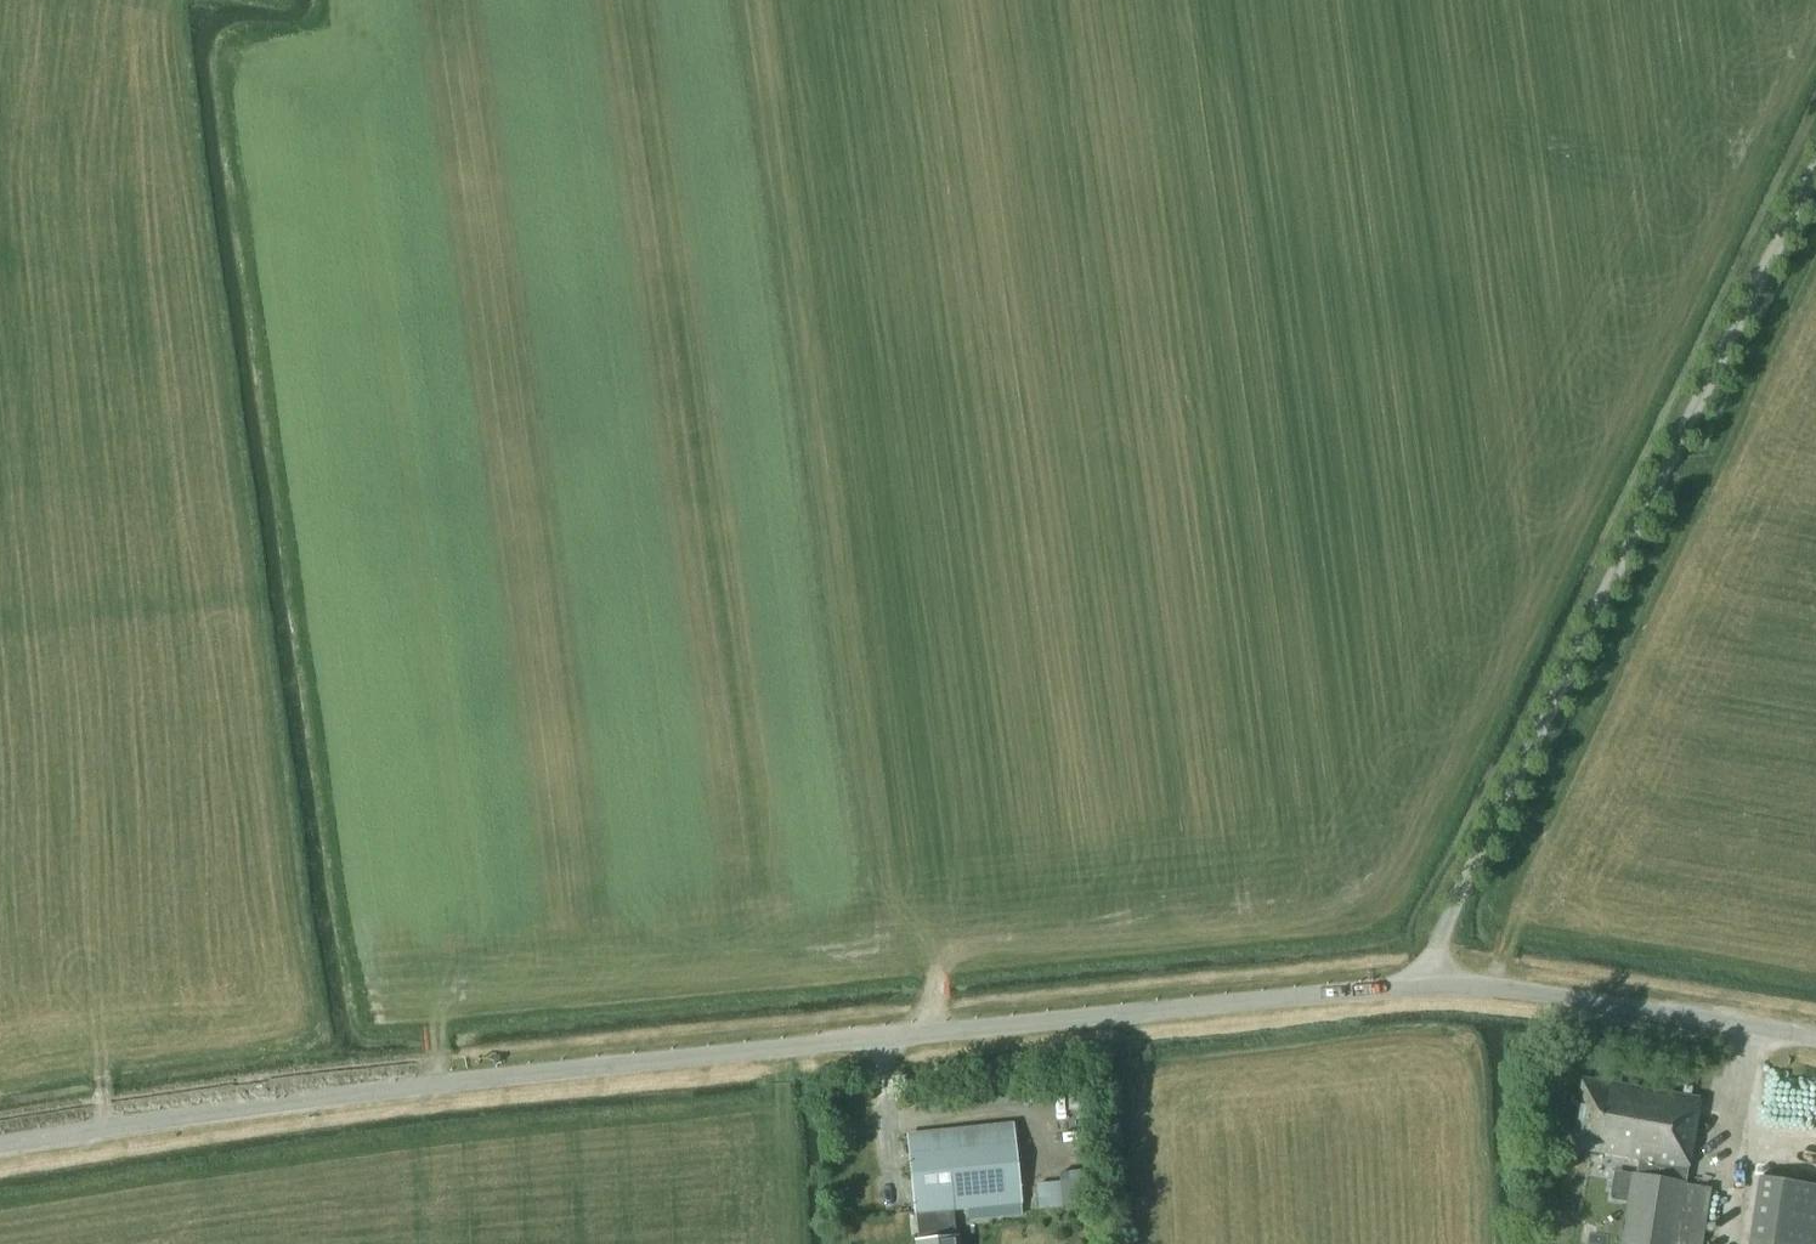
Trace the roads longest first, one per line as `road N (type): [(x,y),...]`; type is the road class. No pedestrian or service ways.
road 1 (unclassified): [(1815,1039),(1502,988),(1423,984),(345,1094),(0,1145)]

